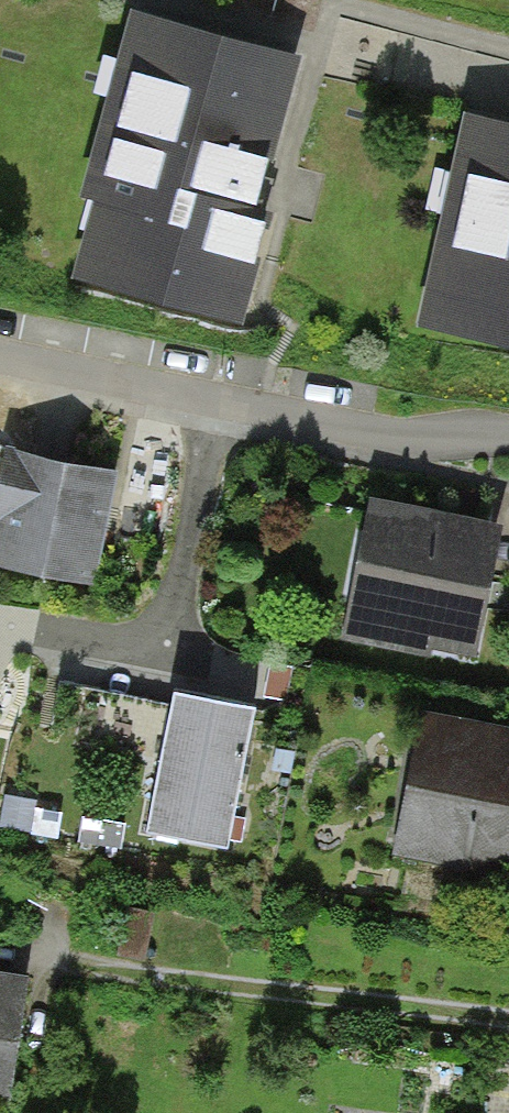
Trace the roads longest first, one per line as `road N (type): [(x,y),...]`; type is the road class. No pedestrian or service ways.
road 1 (residential): [(0,360),(336,442),(508,443)]

